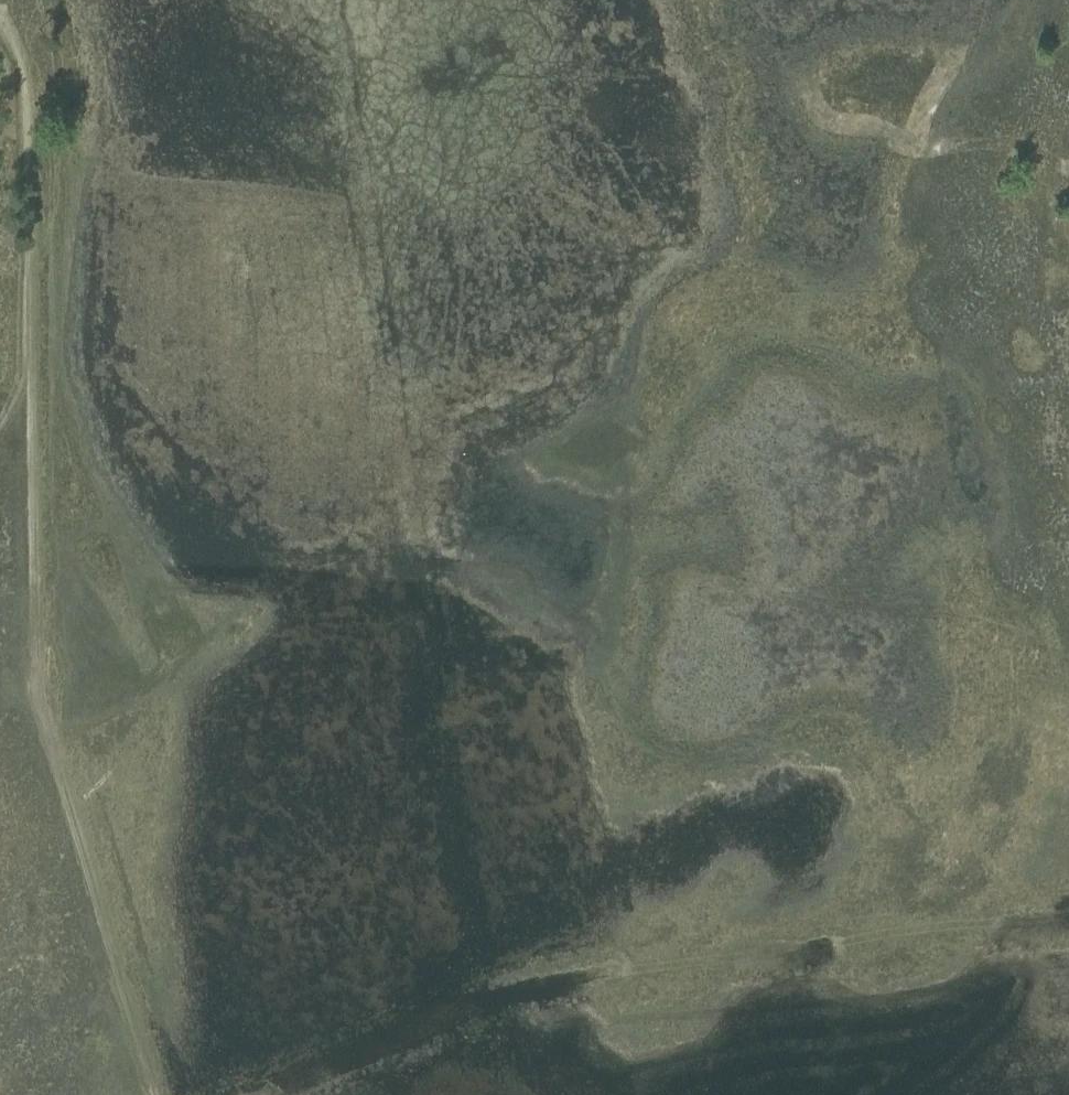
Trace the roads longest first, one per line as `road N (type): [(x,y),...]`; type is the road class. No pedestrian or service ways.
road 1 (track): [(0,16),(23,77),(41,676),(155,1094)]
road 2 (track): [(1068,919),(870,936),(551,984),(444,1018),(260,1094)]

